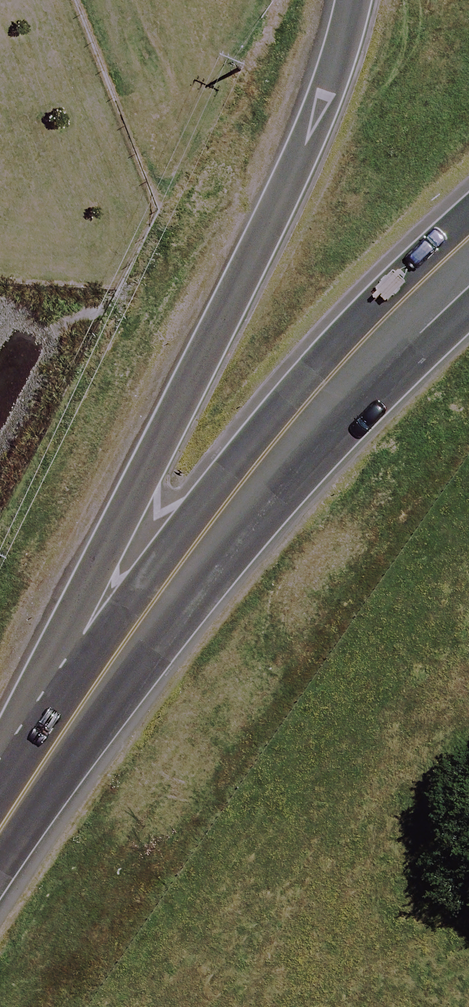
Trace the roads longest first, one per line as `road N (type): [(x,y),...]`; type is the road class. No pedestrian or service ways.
road 1 (primary): [(87,705),(148,462),(290,178),(350,0)]
road 2 (primary): [(87,705),(281,447),(388,332),(468,261)]
road 3 (primary): [(0,832),(87,705)]

